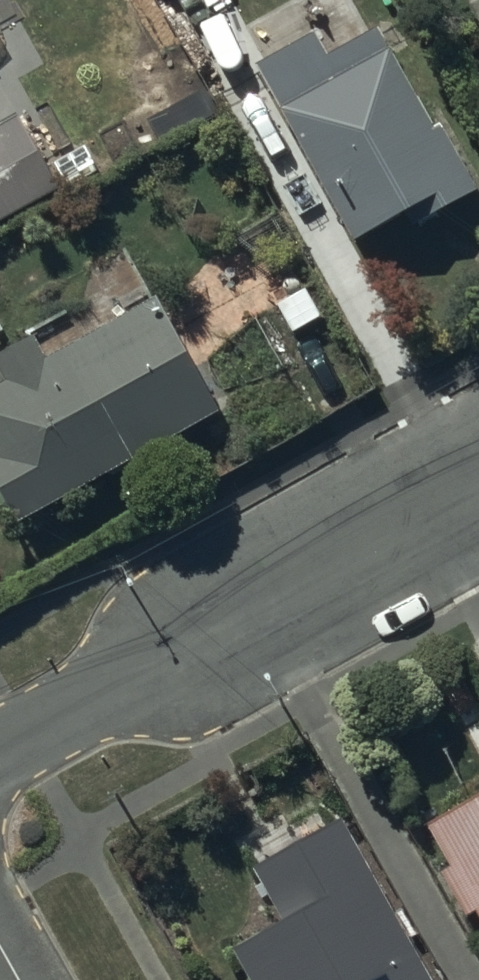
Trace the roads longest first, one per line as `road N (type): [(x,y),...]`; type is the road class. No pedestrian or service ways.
road 1 (unclassified): [(0,749),(478,485)]

